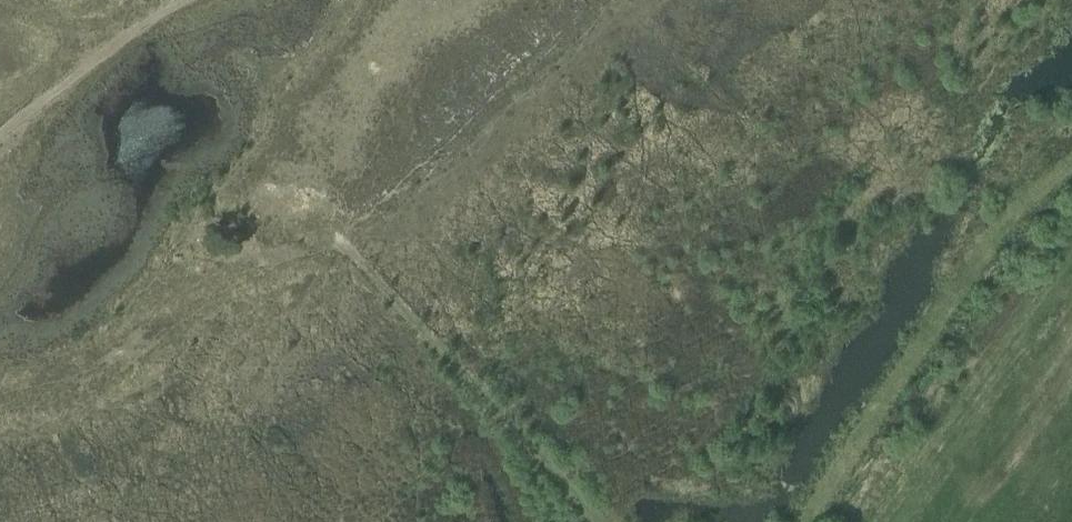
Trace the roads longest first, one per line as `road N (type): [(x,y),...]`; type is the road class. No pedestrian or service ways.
road 1 (track): [(0,132),(195,0)]

